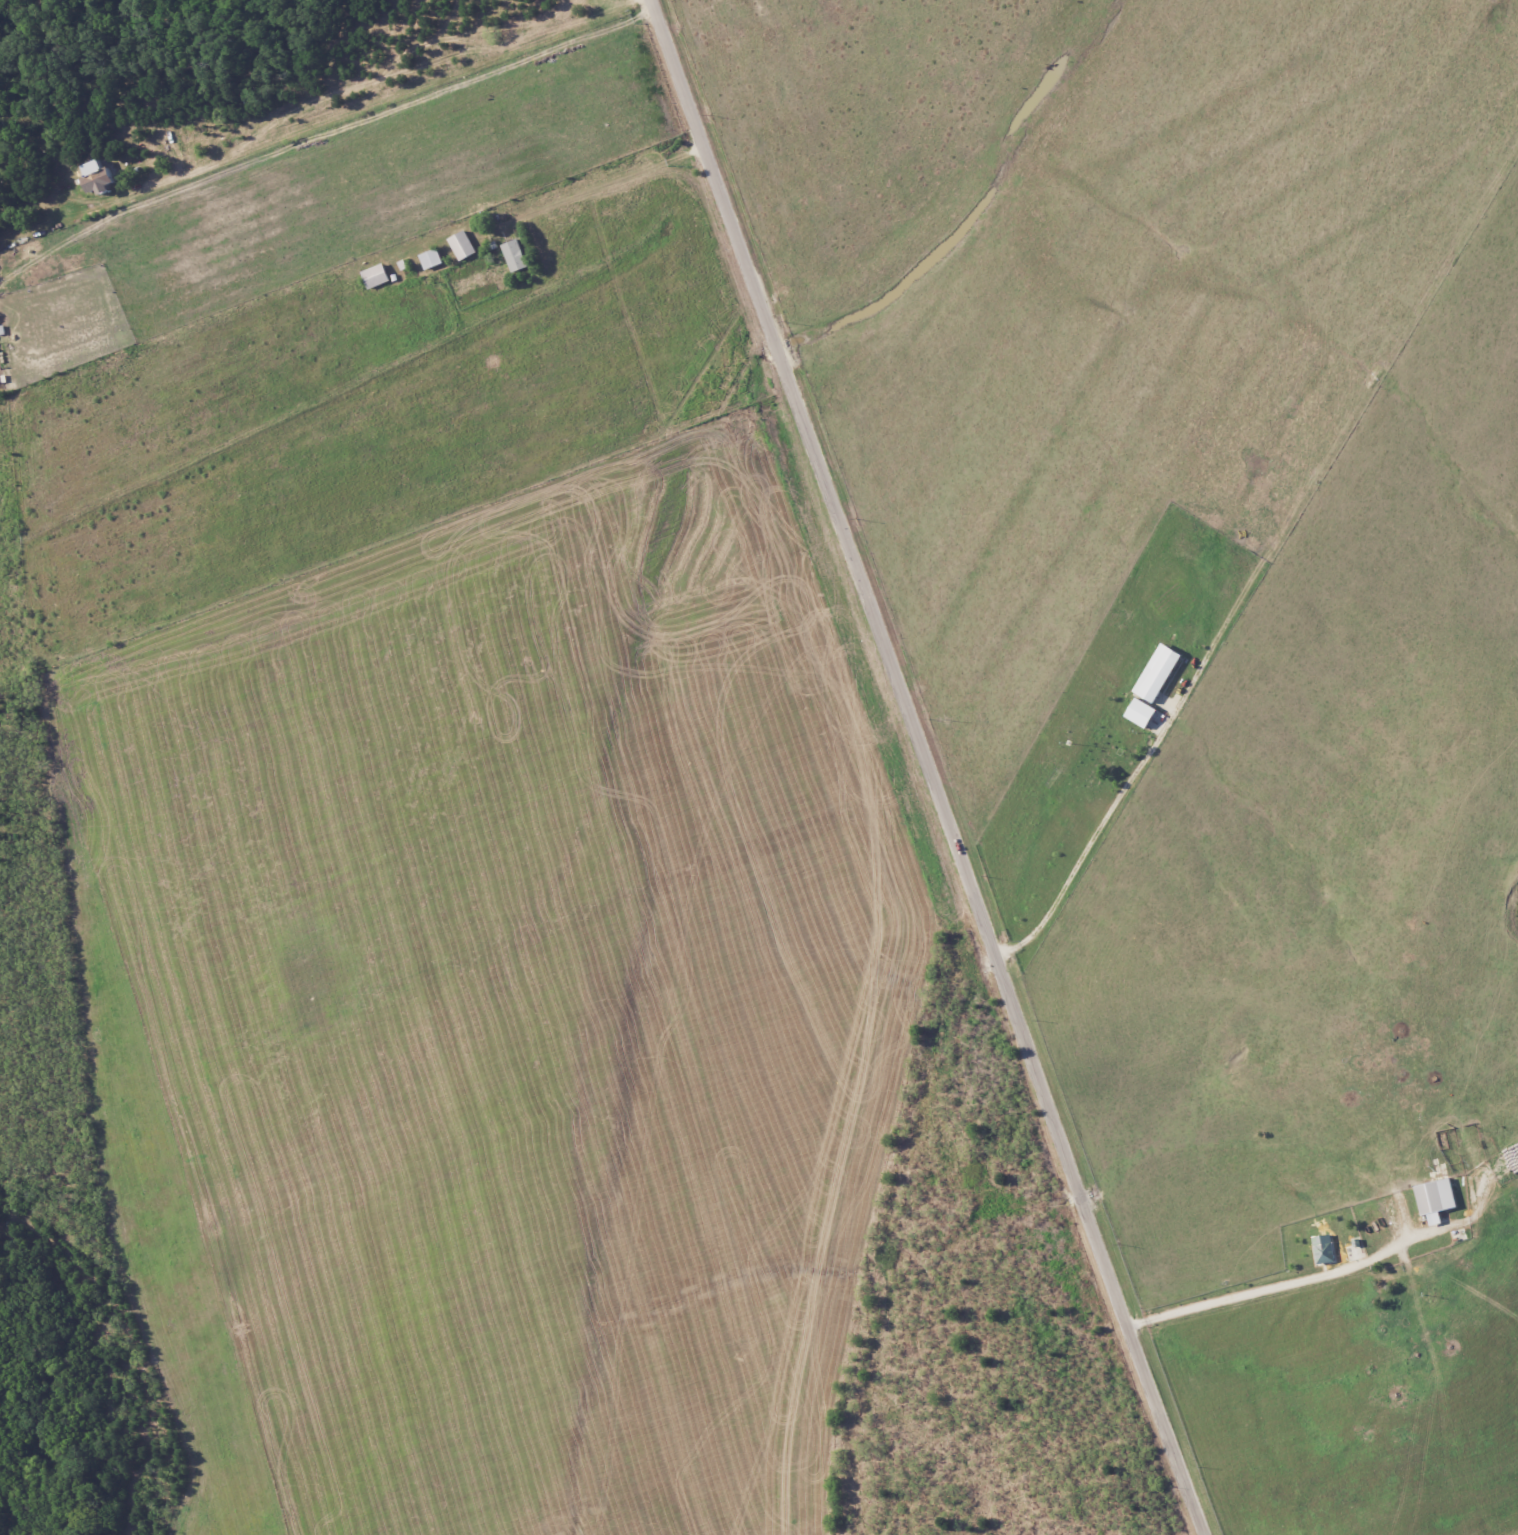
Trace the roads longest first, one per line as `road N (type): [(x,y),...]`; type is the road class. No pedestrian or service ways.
road 1 (residential): [(1205,1534),(652,0)]

